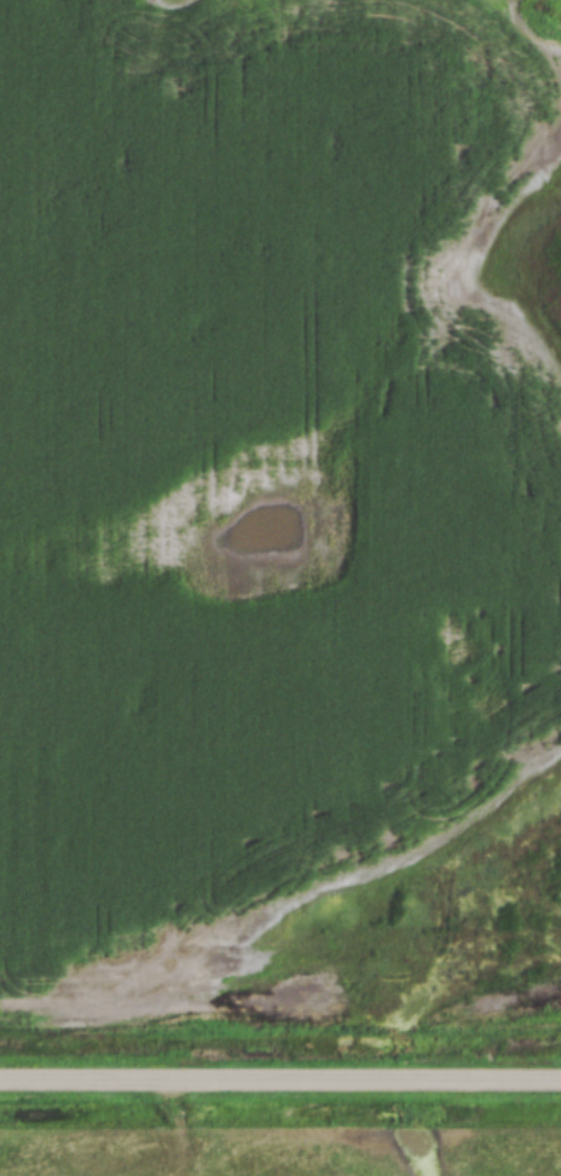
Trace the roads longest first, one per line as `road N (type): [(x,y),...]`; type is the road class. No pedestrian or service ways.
road 1 (residential): [(560,1080),(0,1079)]

